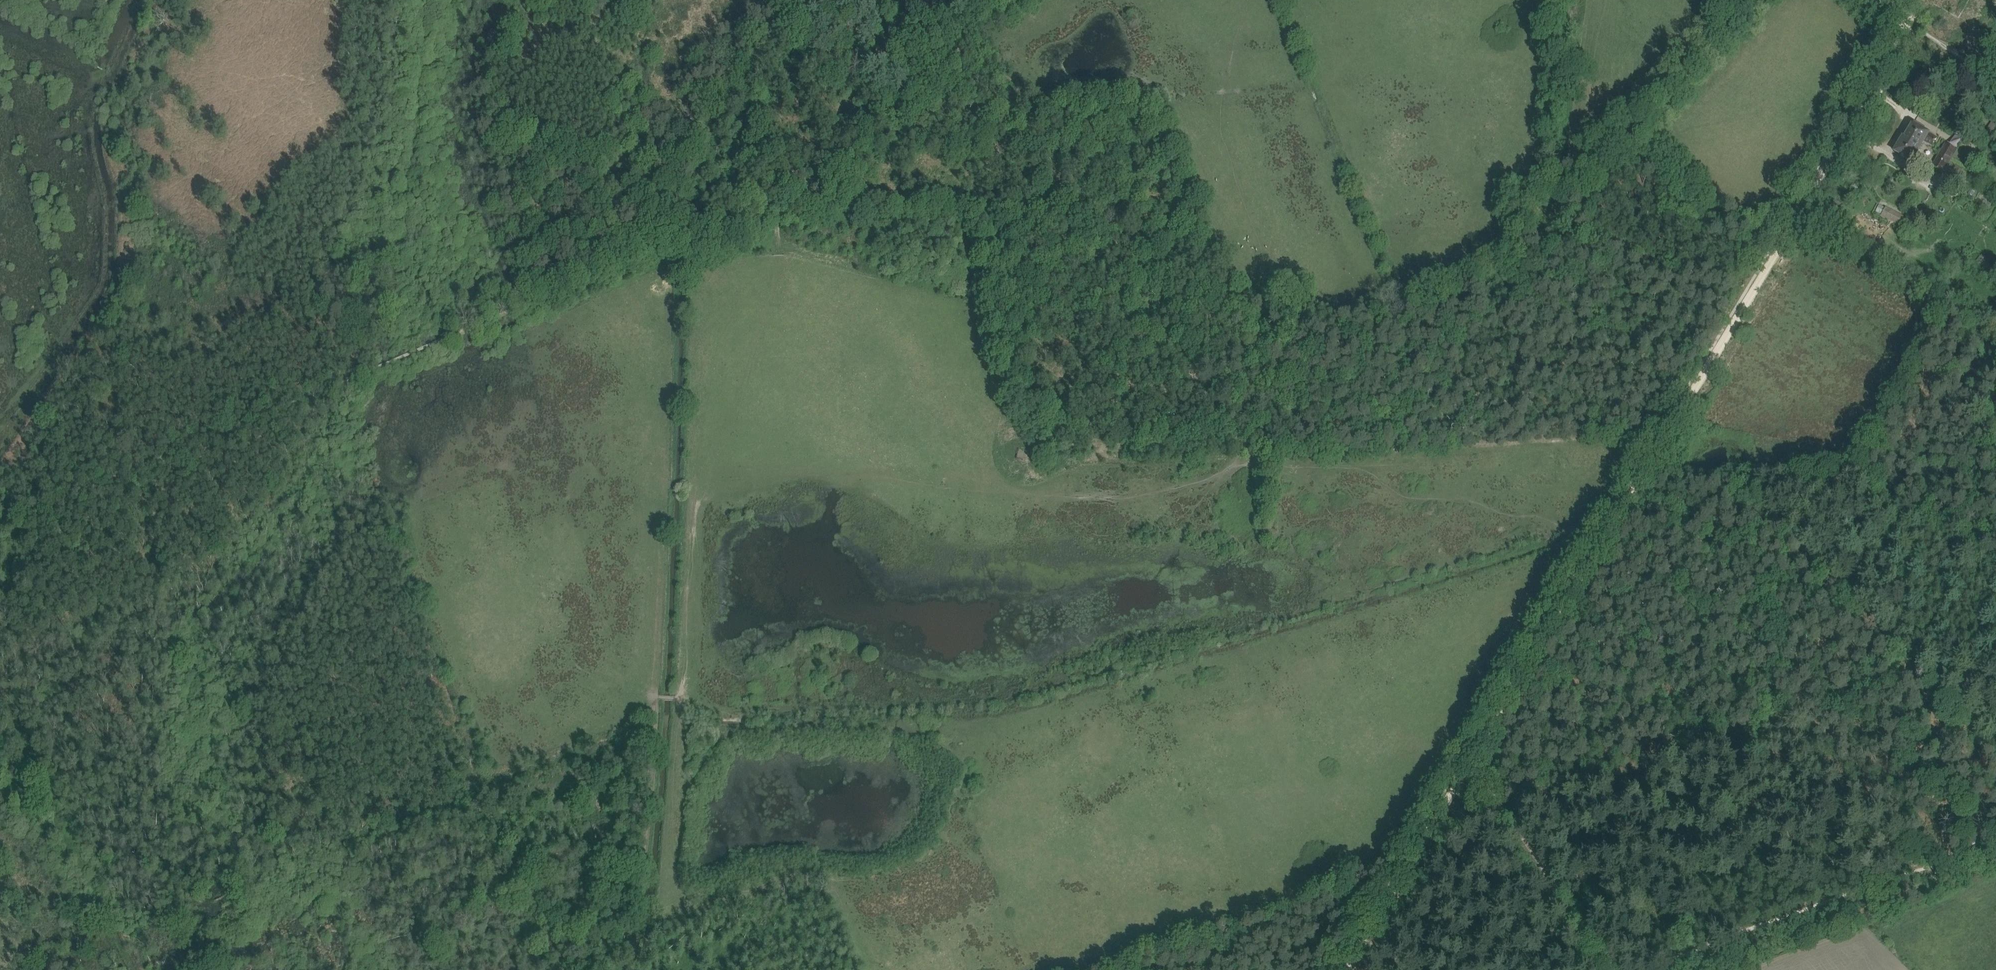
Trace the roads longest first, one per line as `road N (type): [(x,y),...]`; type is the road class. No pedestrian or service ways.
road 1 (track): [(1709,363),(1345,969)]
road 2 (track): [(1902,26),(1891,60),(1709,363)]

